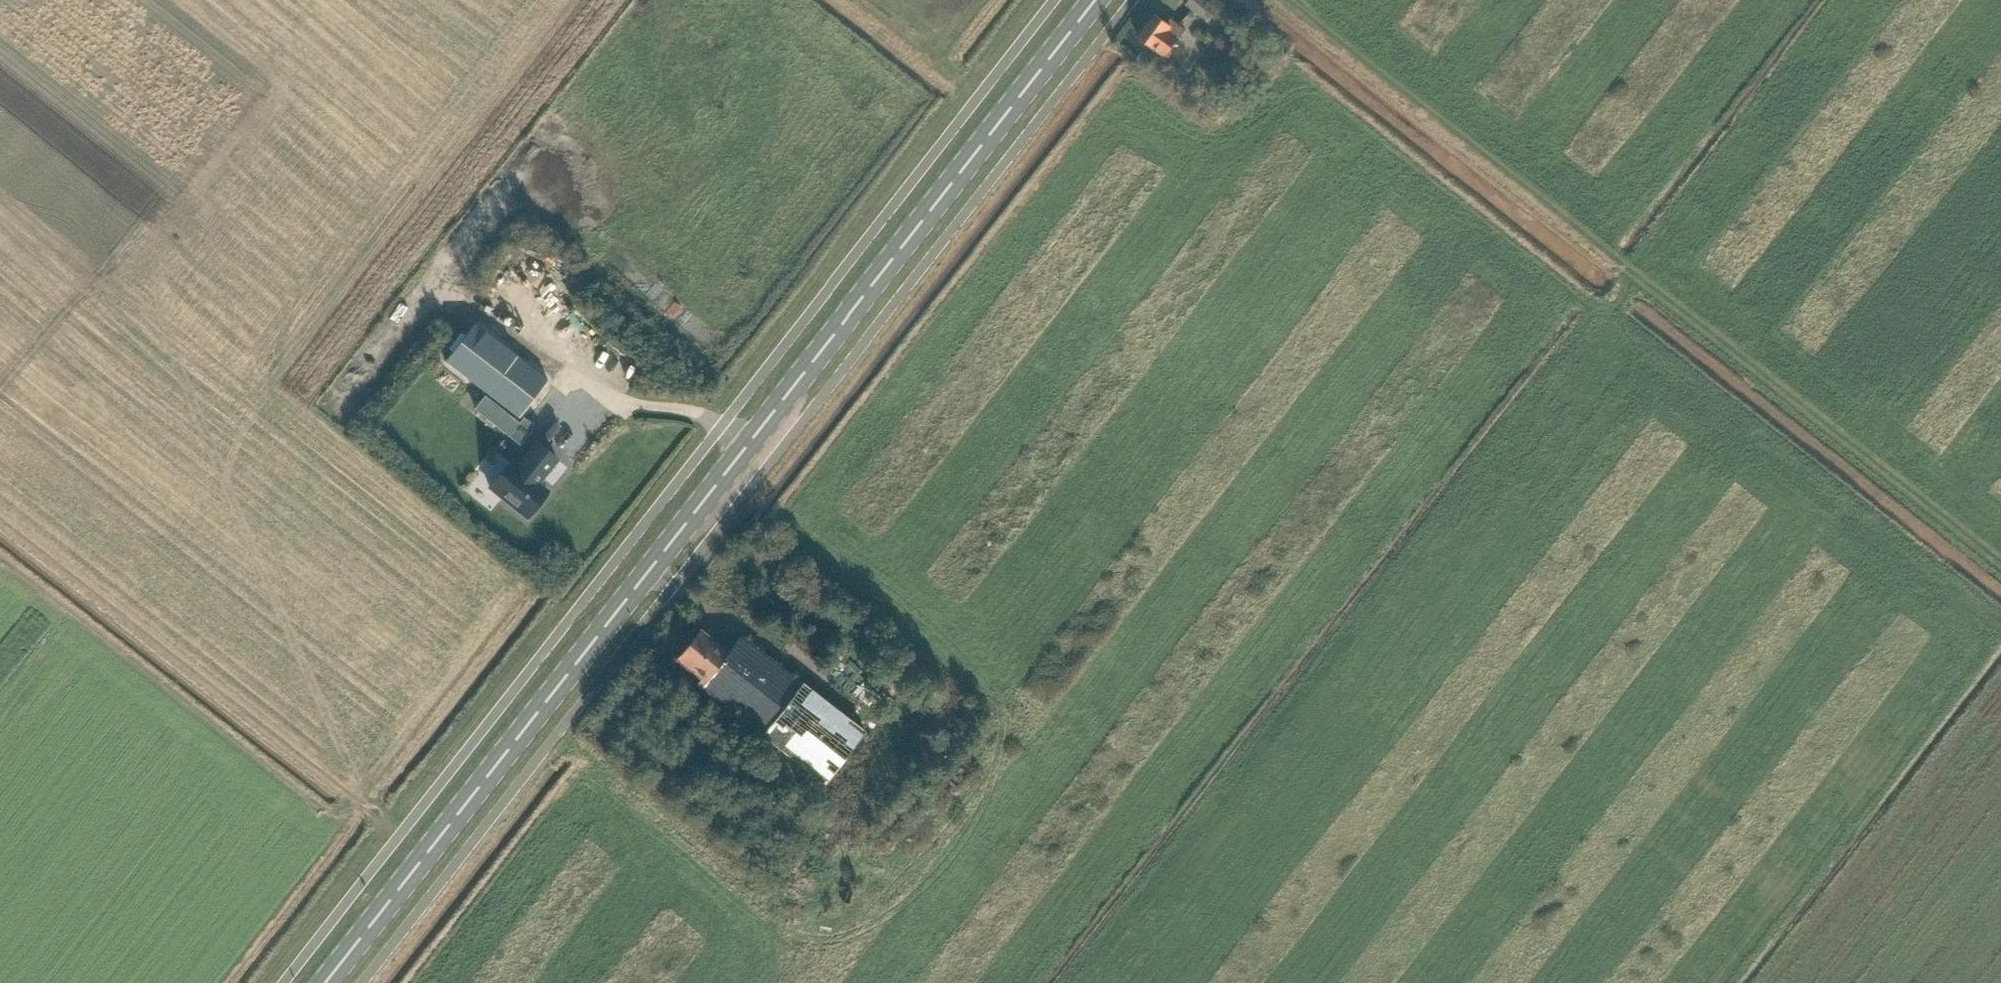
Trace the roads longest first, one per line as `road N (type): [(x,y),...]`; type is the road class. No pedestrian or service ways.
road 1 (secondary): [(334,982),(1103,0)]

